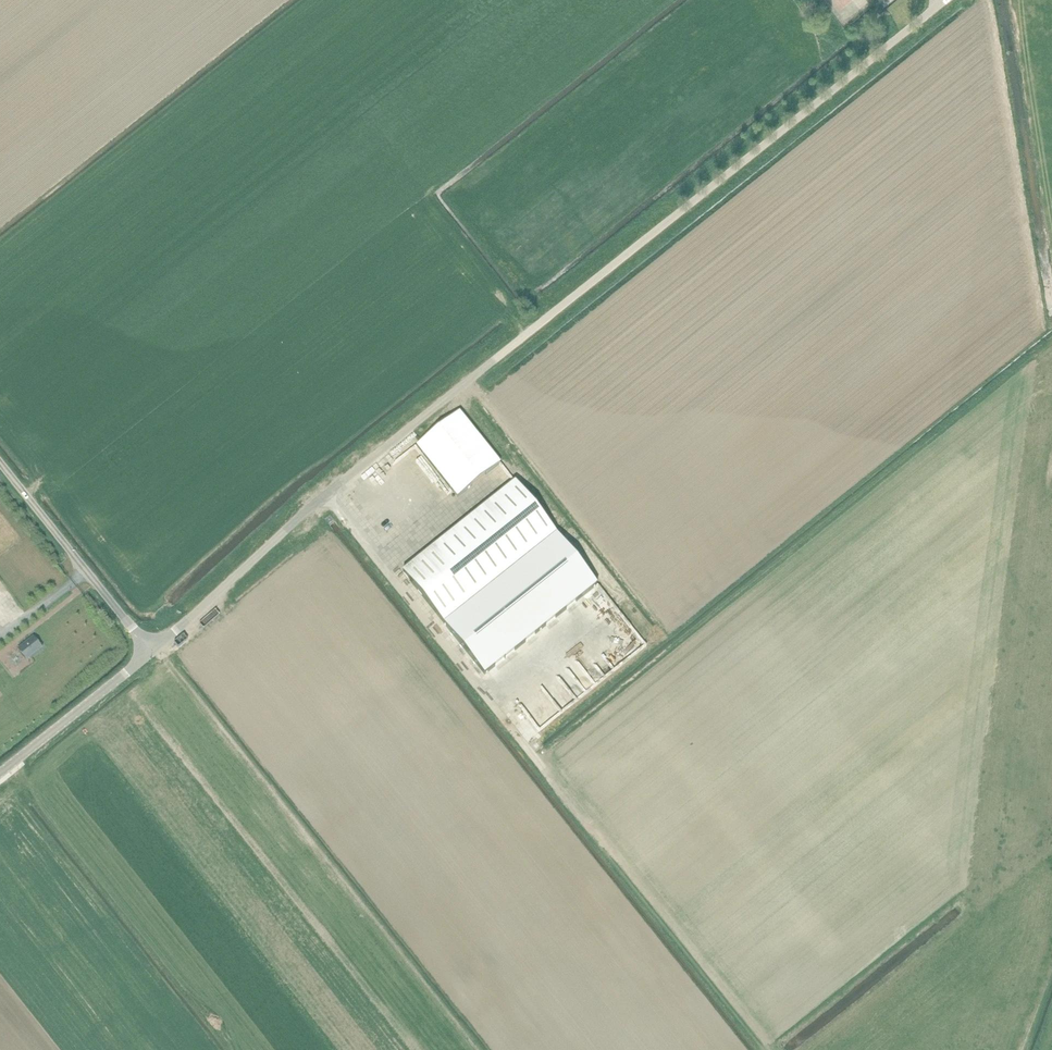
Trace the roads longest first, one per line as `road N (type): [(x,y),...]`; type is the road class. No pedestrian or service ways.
road 1 (unclassified): [(150,653),(327,496),(946,0)]
road 2 (unclassified): [(150,653),(0,463)]
road 3 (unclassified): [(0,773),(150,653)]

